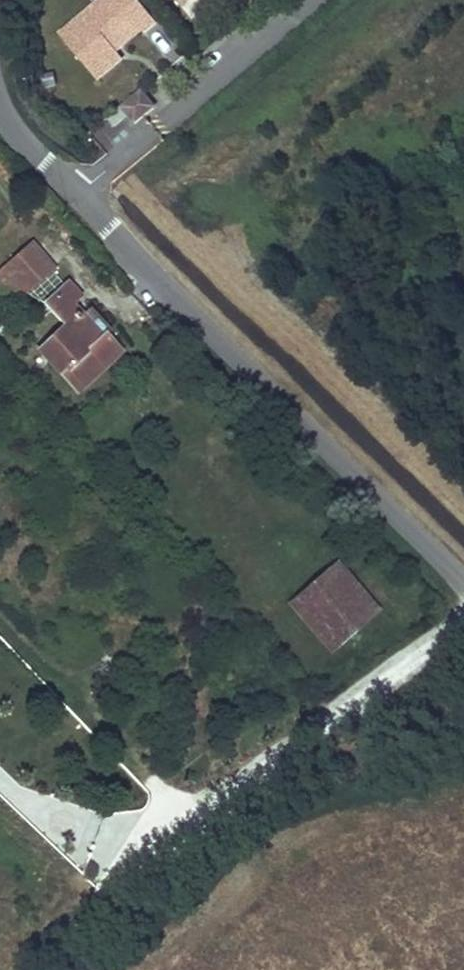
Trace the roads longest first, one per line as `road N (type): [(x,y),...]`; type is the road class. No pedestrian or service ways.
road 1 (unclassified): [(78,184),(463,576)]
road 2 (track): [(13,969),(463,694)]
road 3 (residential): [(78,184),(300,0)]
road 4 (unclassified): [(0,81),(17,122),(78,184)]

